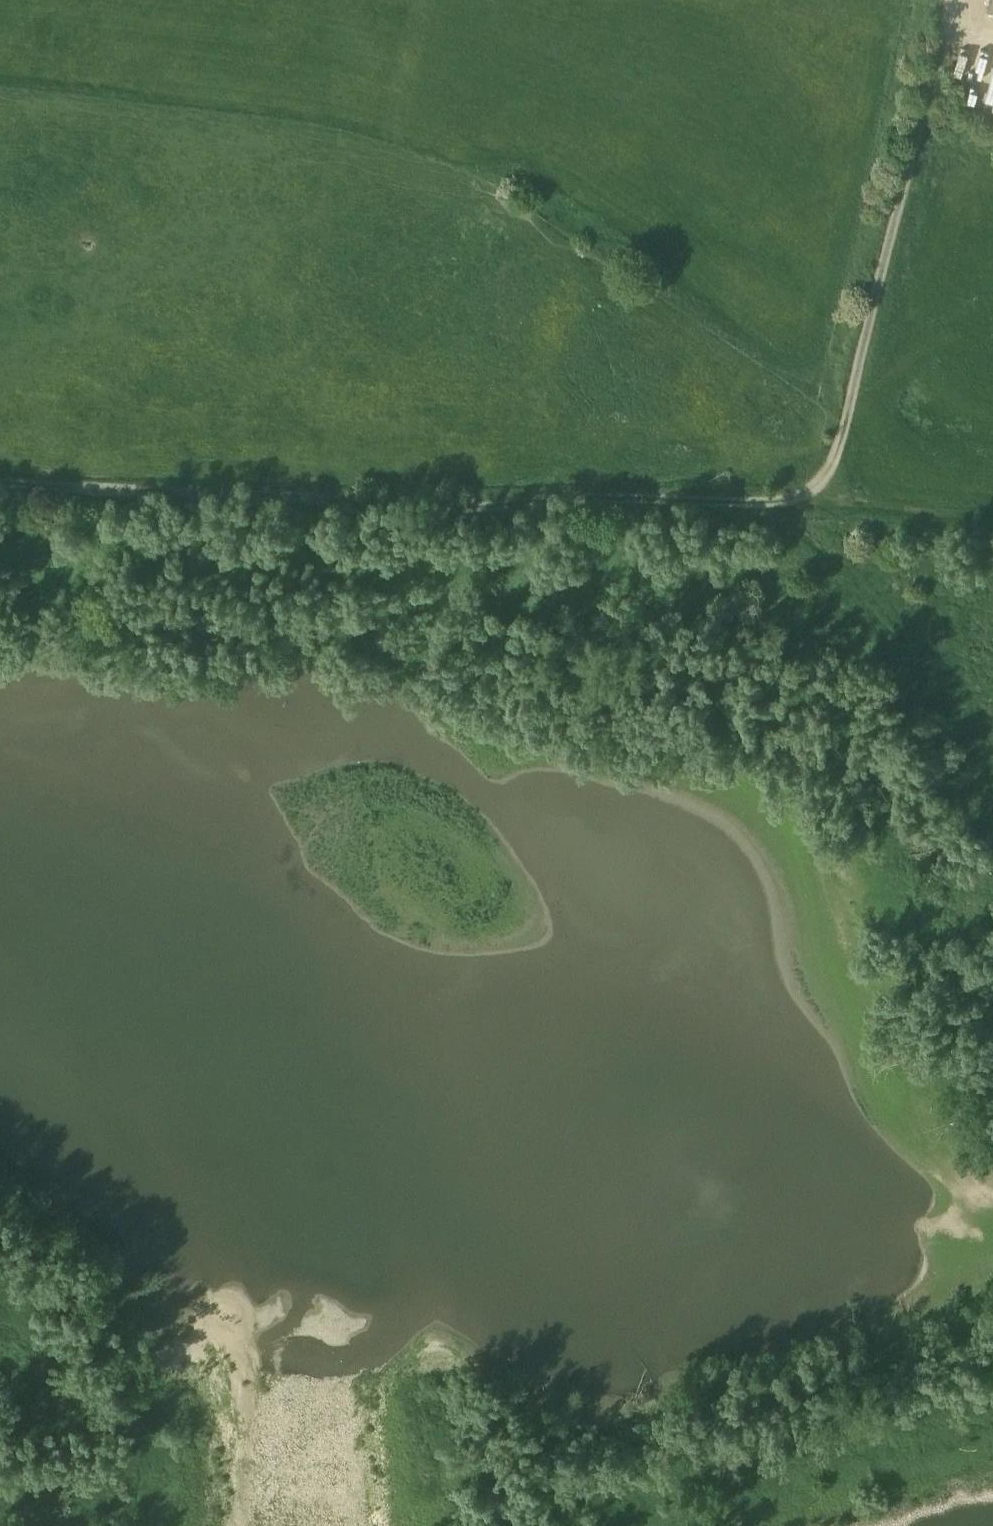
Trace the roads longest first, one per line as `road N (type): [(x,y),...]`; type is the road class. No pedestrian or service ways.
road 1 (track): [(926,111),(841,440),(810,491),(761,499),(0,479)]

